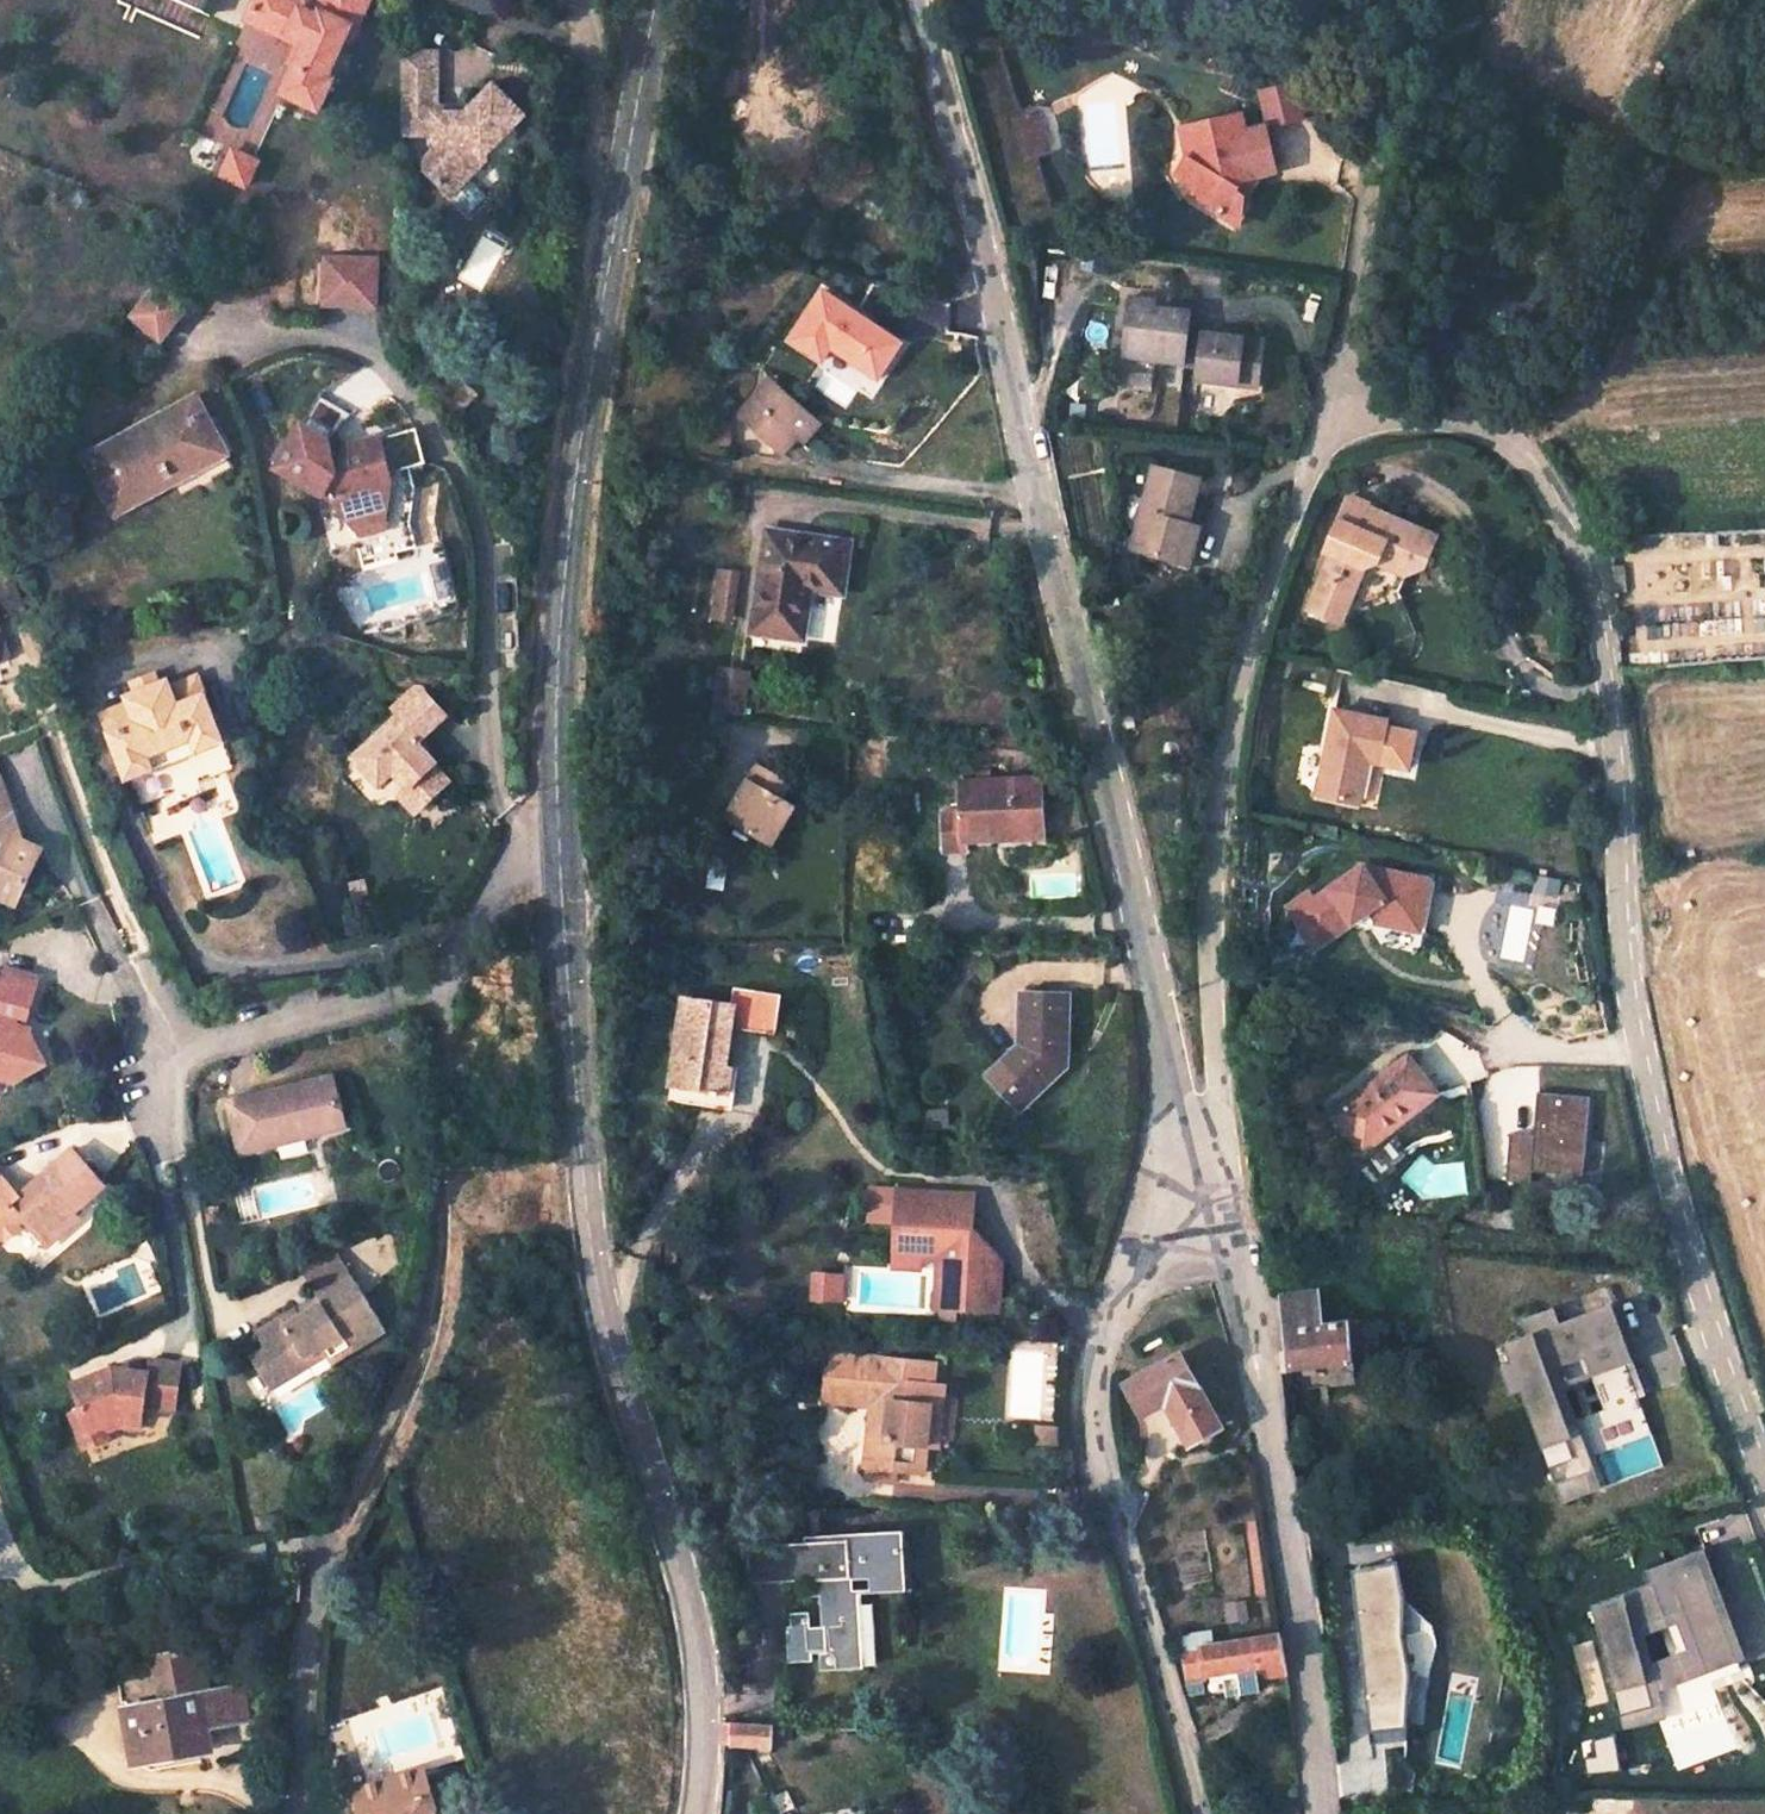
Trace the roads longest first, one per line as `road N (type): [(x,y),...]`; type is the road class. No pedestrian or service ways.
road 1 (residential): [(1336,421),(1435,423),(1517,439),(1559,508),(1590,586),(1610,712),(1620,944),(1664,1170),(1764,1476)]
road 2 (residential): [(917,0),(1198,1178)]
road 3 (secondary): [(564,846),(591,1228),(704,1703),(696,1813)]
road 4 (residential): [(1198,1178),(1219,1135),(1216,869),(1236,698),(1304,484),(1336,421)]
road 5 (residential): [(235,362),(291,338),(364,351),(432,417),(473,492),(498,801),(522,851)]
road 6 (residential): [(1198,1178),(1112,1332),(1095,1394),(1116,1523),(1191,1813)]
road 7 (residential): [(1318,1813),(1252,1346),(1198,1178)]
road 8 (secondary): [(615,214),(569,580),(564,846)]
road 9 (track): [(449,988),(440,1110),(444,1269),(424,1369),(318,1570)]
road 10 (residential): [(66,1580),(299,1550),(318,1570),(297,1813)]
road 11 (residential): [(163,1047),(449,988),(474,912),(522,851)]
road 12 (residential): [(1394,59),(1336,421)]
road 13 (secondary): [(655,0),(615,214)]
road 14 (residential): [(597,54),(590,152),(615,214)]
road 15 (residential): [(468,0),(597,54)]

